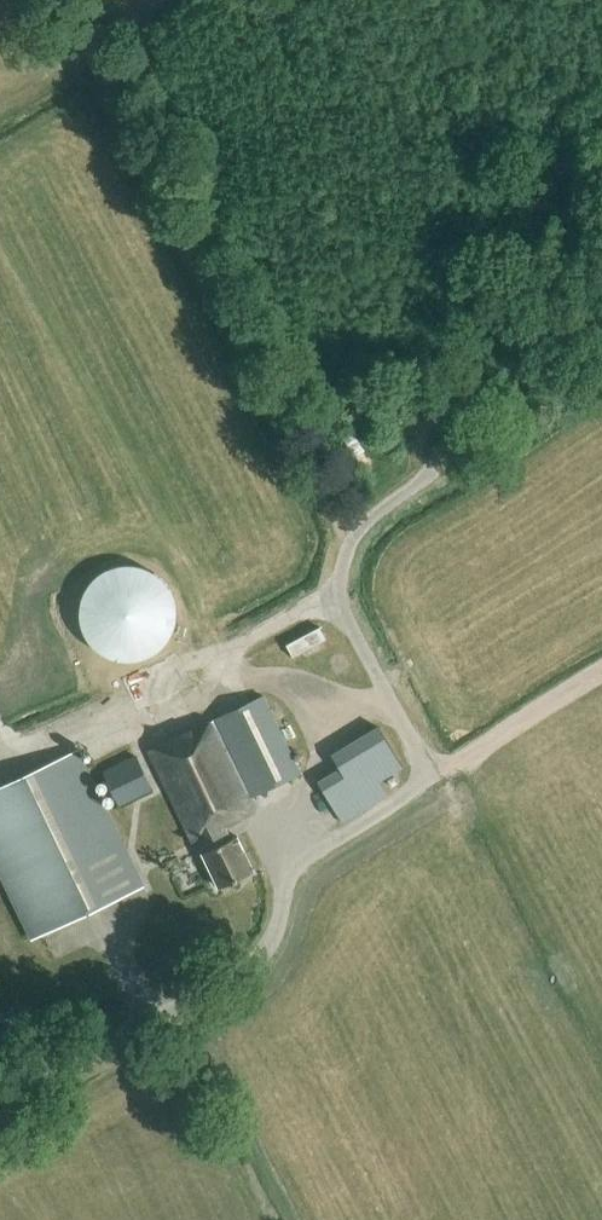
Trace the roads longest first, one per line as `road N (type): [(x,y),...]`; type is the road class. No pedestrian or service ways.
road 1 (unclassified): [(429,472),(353,540),(340,582),(344,614),(420,756),(419,787),(294,867),(270,944),(245,974),(0,1110)]
road 2 (track): [(353,540),(67,0)]
road 3 (track): [(429,472),(481,437),(514,393),(522,265),(534,215),(601,117)]
road 4 (track): [(601,674),(424,778)]

